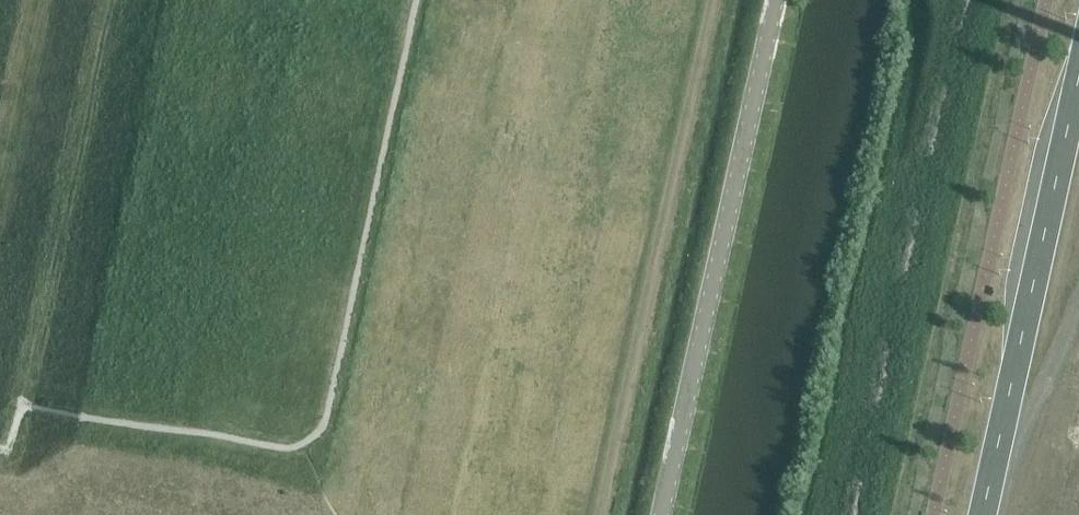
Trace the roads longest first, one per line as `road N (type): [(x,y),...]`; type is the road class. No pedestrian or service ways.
road 1 (track): [(713,0),(599,514)]
road 2 (tertiary): [(663,514),(777,0)]
road 3 (primary): [(1078,73),(983,514)]

